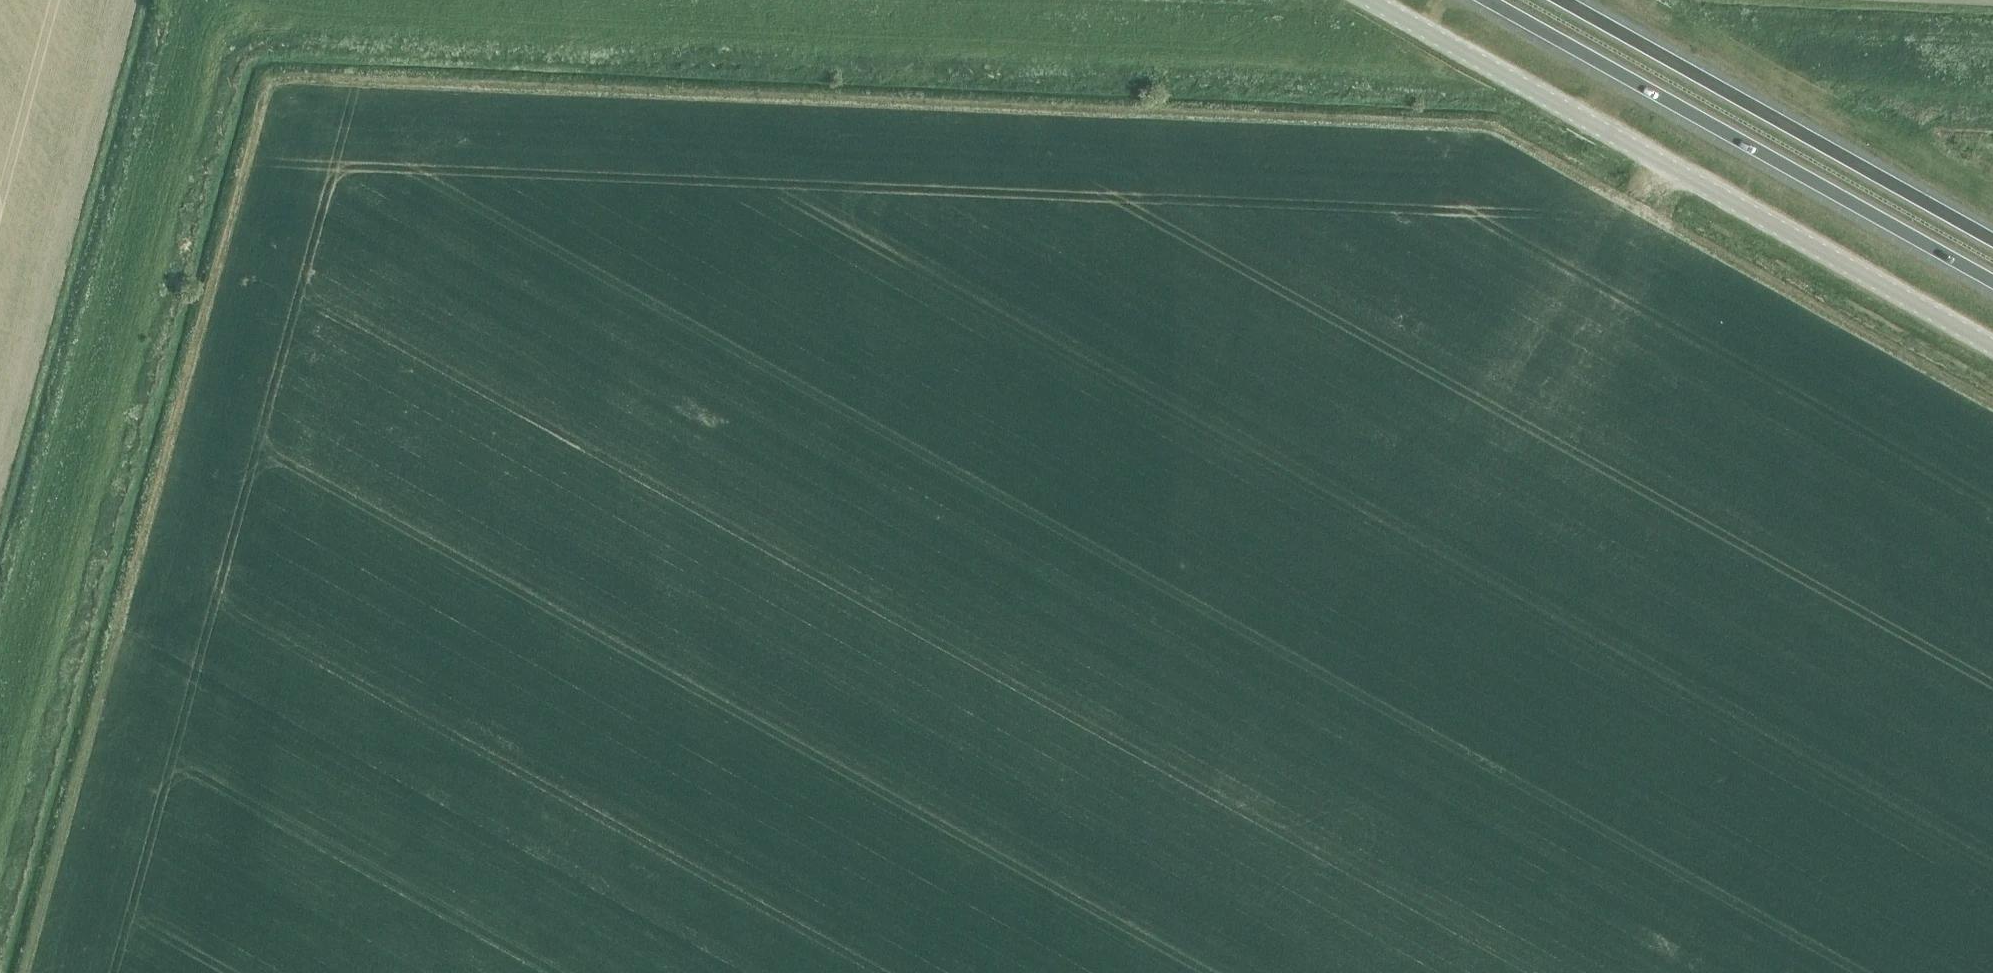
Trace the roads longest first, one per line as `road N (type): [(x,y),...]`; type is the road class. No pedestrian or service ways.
road 1 (unclassified): [(1371,0),(1992,345)]
road 2 (trunk): [(1476,0),(1992,281)]
road 3 (trunk): [(1992,239),(1564,0)]

